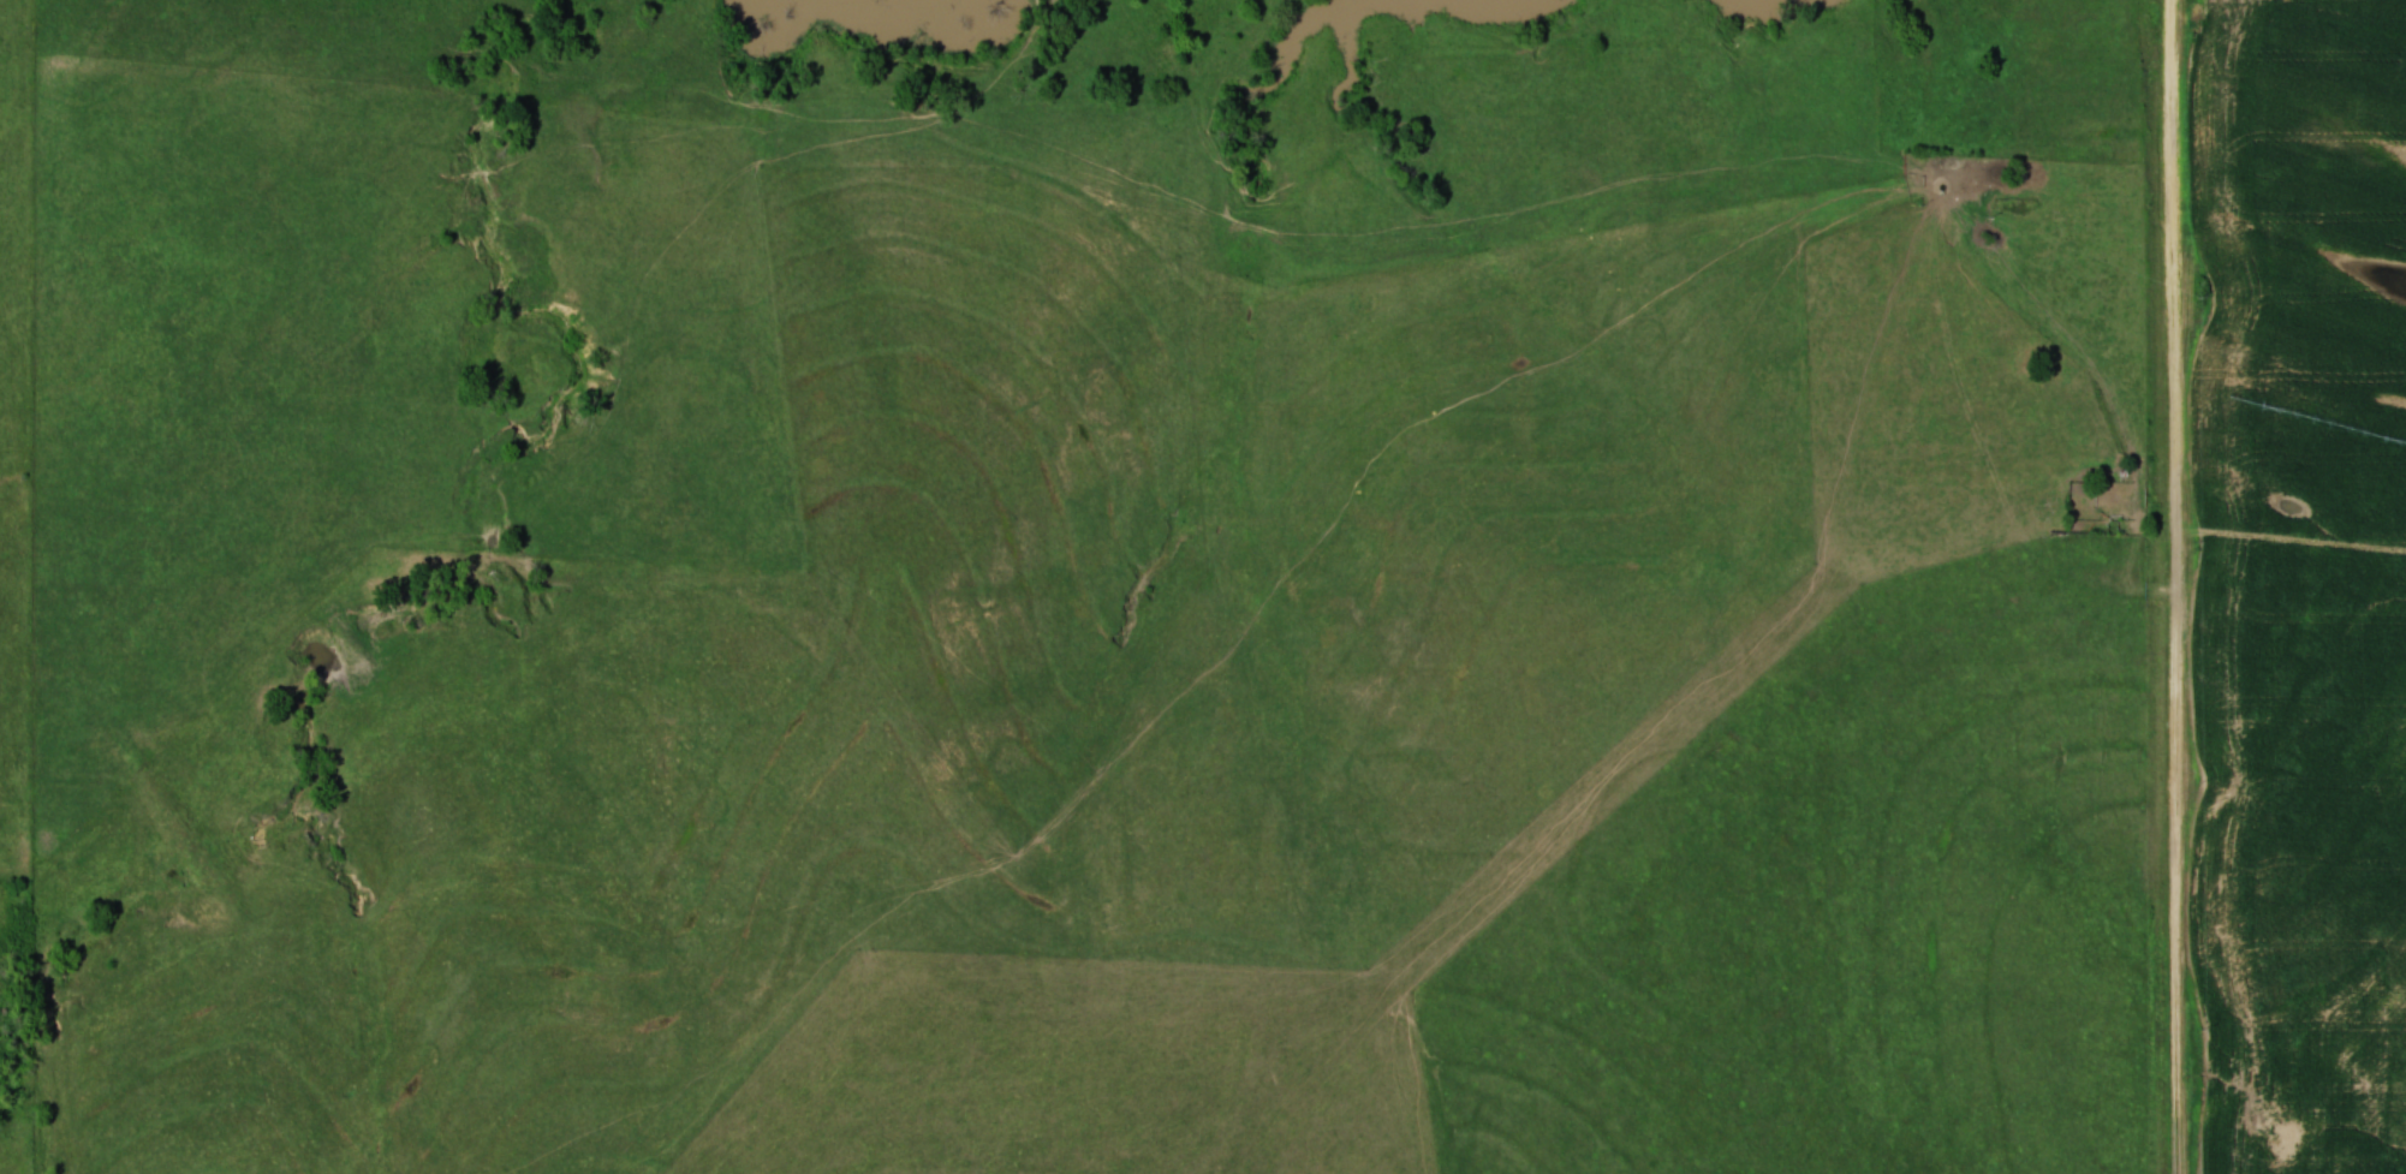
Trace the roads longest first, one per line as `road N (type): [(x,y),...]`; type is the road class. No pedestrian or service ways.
road 1 (residential): [(2173,0),(2175,1173)]

